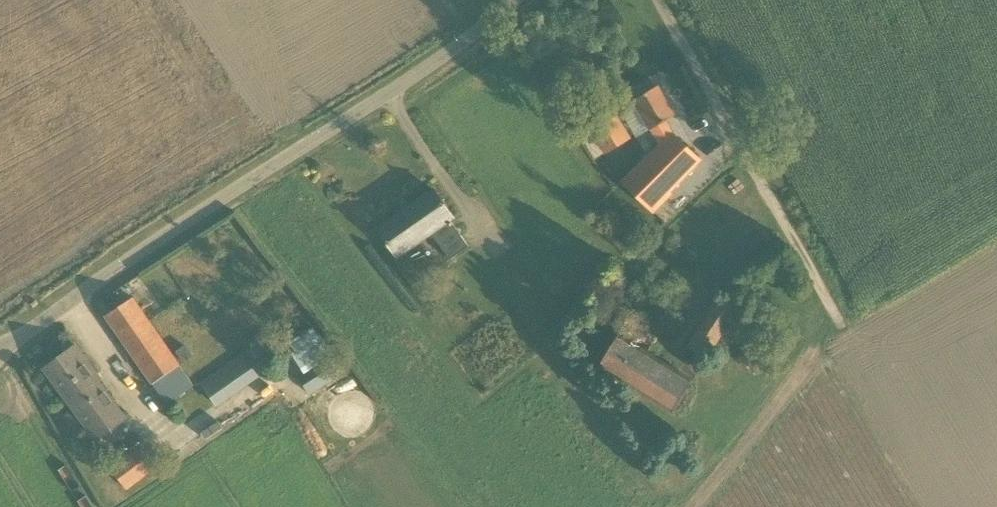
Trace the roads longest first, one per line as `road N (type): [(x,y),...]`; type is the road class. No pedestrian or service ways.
road 1 (unclassified): [(8,344),(453,51),(510,0)]

